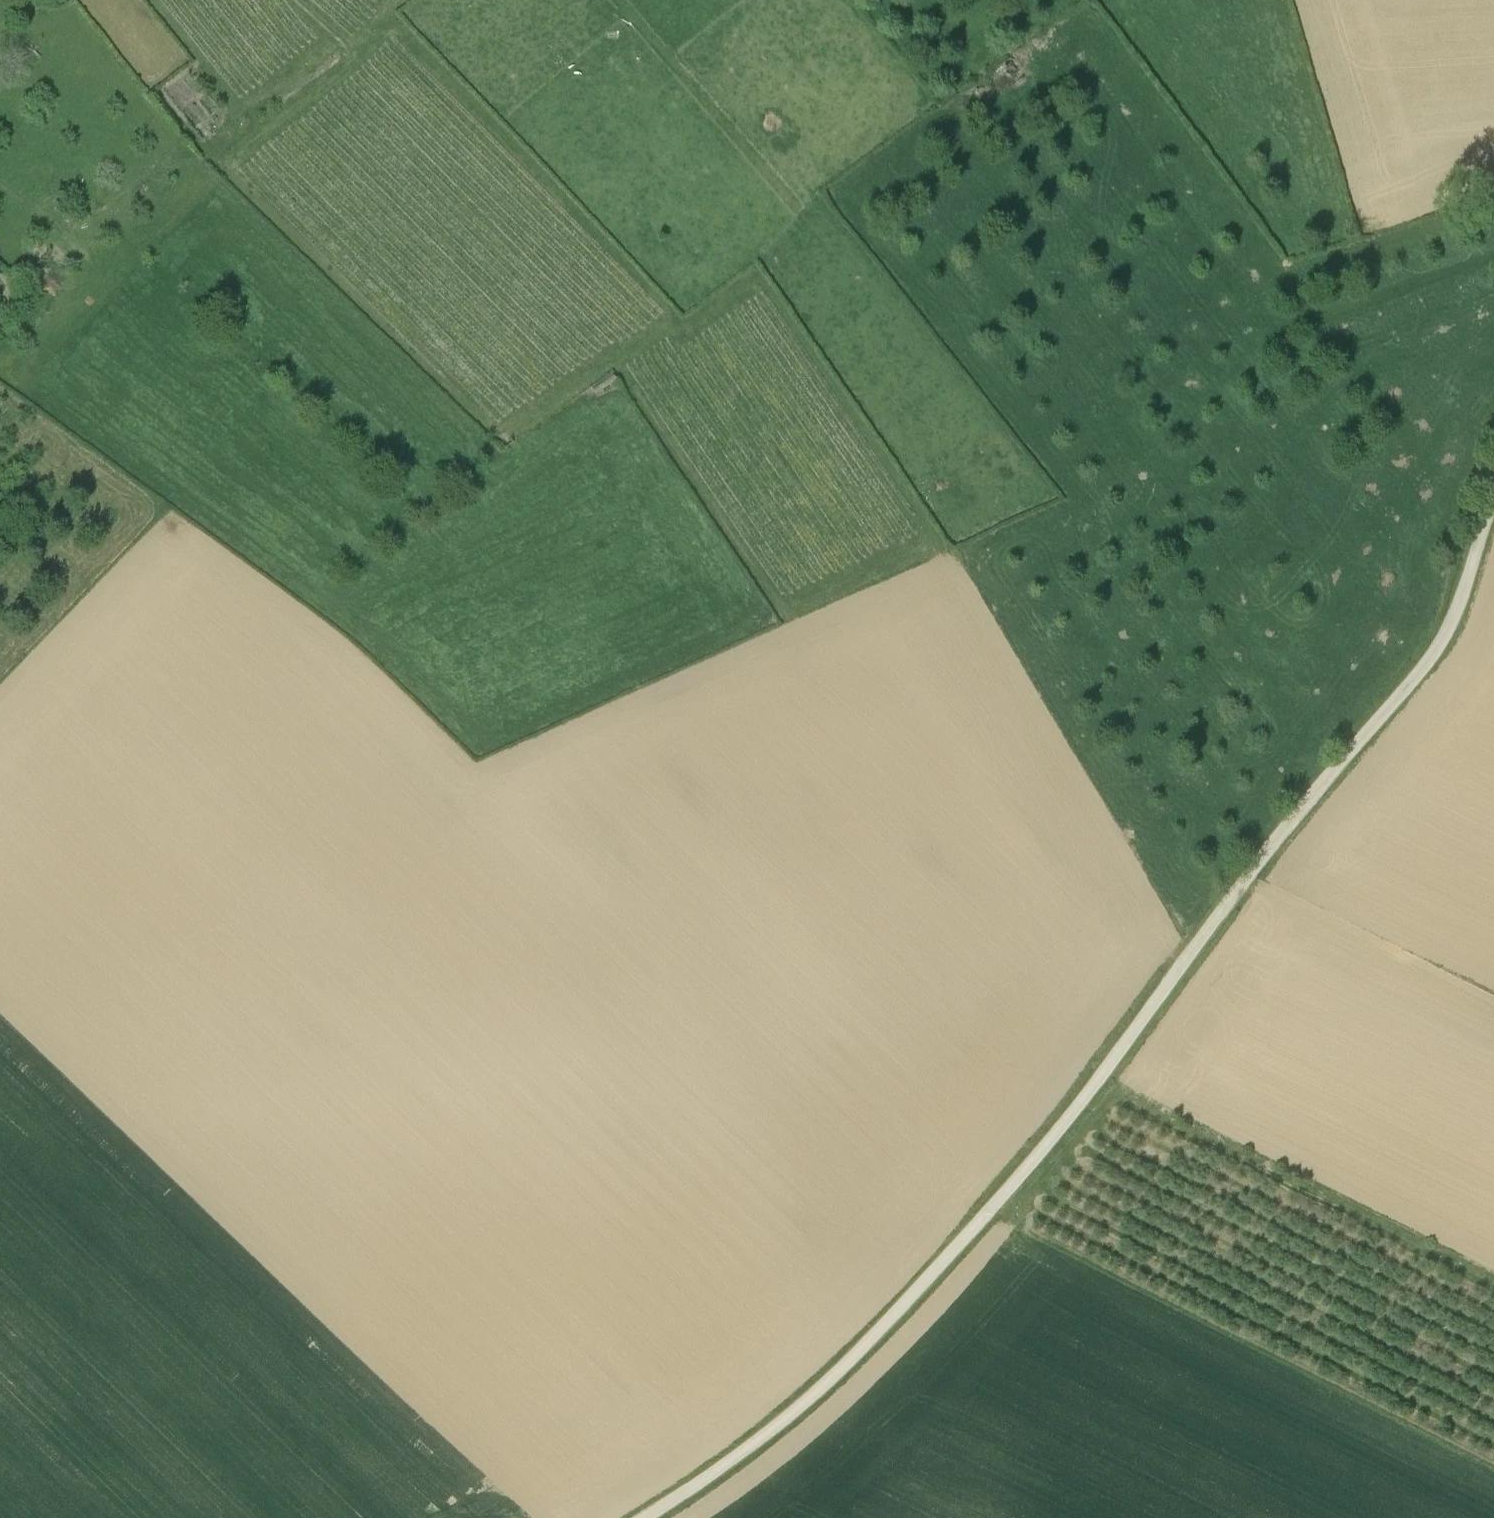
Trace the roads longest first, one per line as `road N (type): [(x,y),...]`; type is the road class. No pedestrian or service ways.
road 1 (unclassified): [(642,1517),(809,1397),(1057,1131),(1286,824),(1428,660),(1463,594),(1493,498)]

